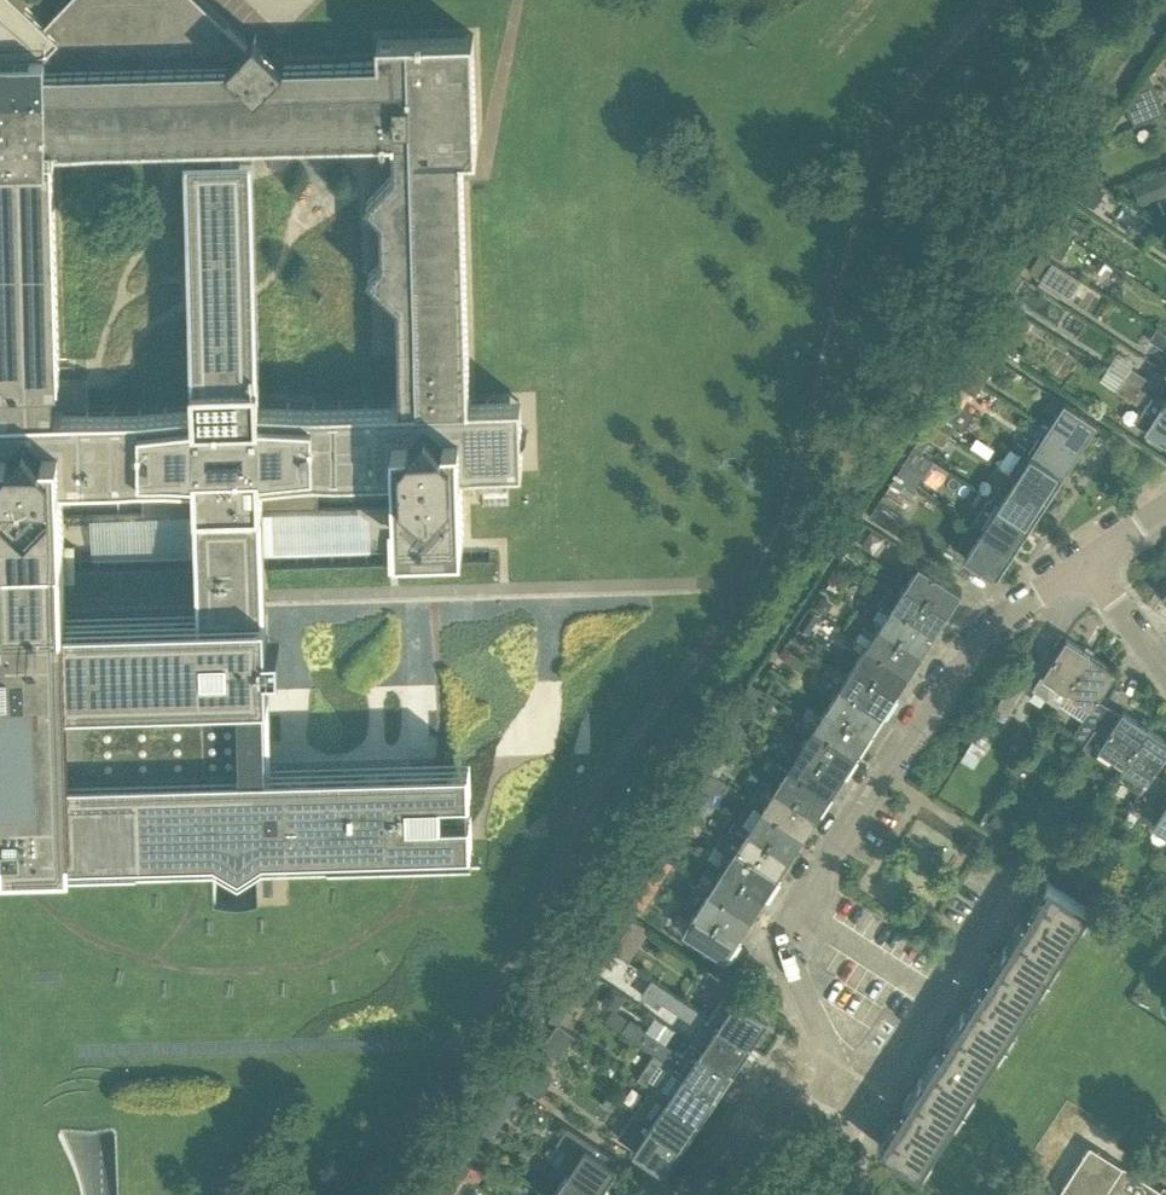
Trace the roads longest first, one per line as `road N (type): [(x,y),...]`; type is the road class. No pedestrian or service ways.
road 1 (residential): [(841,1080),(794,967),(821,876),(983,633),(1088,559)]
road 2 (residential): [(711,1194),(841,1080)]
road 3 (residential): [(1165,672),(1088,559)]

